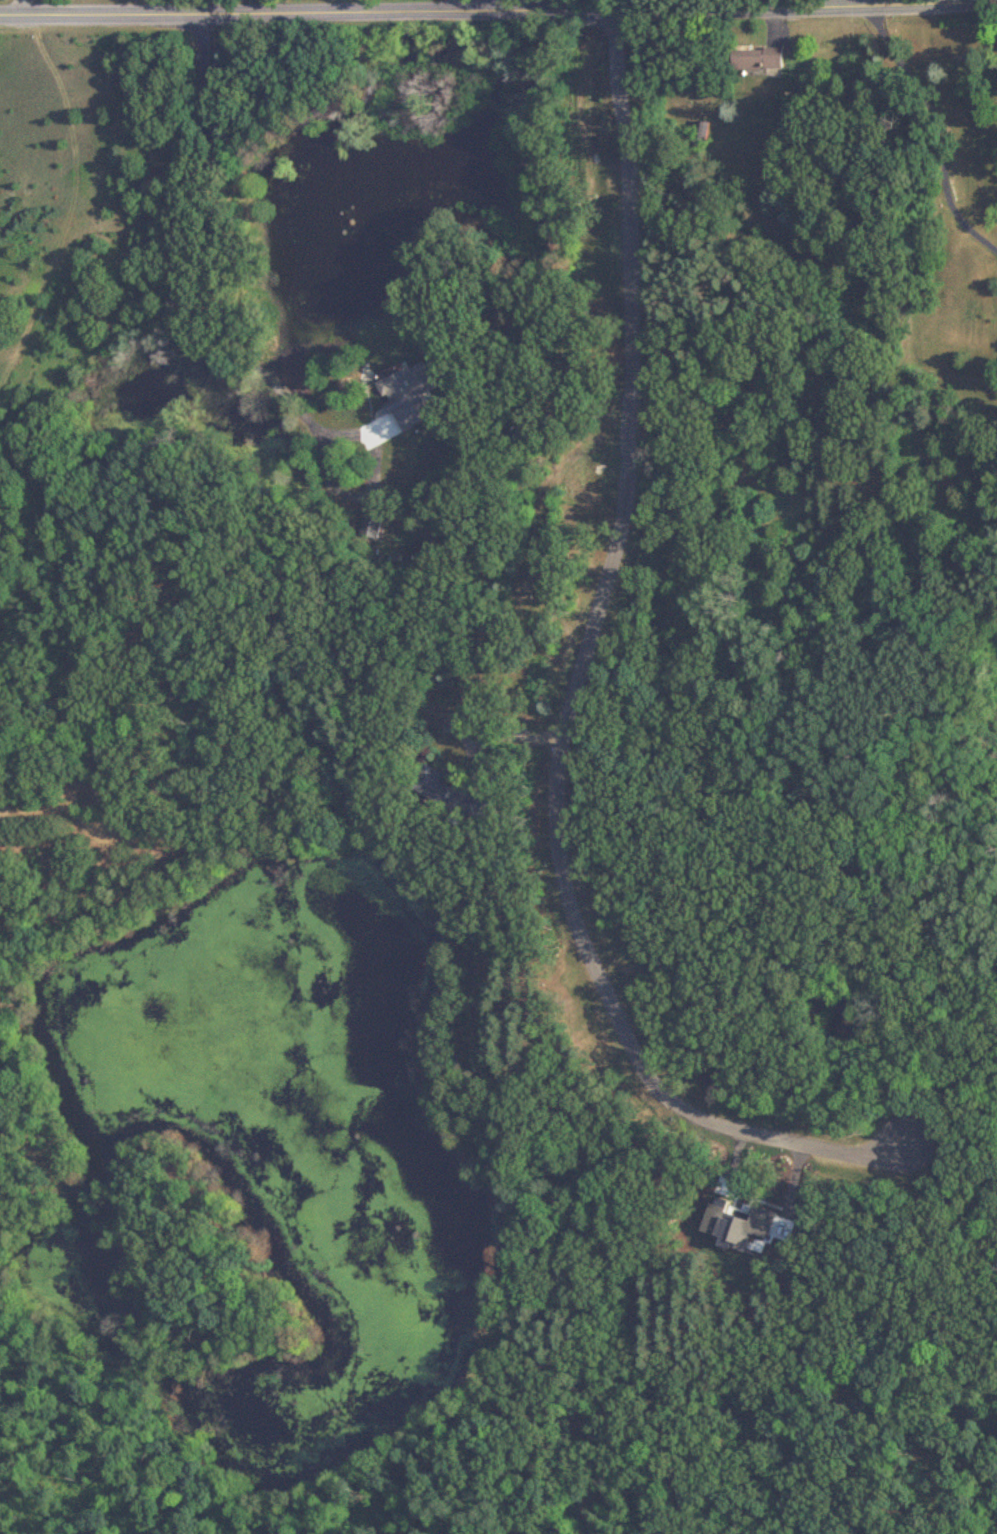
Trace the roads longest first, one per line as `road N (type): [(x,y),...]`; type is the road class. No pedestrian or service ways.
road 1 (residential): [(0,15),(996,2)]
road 2 (residential): [(608,10),(638,189),(624,385),(607,424),(563,469),(541,506),(504,627)]

